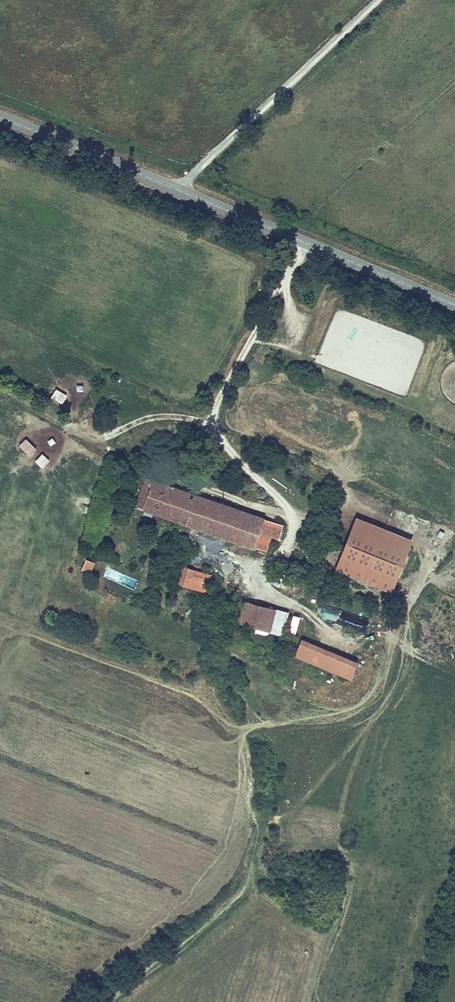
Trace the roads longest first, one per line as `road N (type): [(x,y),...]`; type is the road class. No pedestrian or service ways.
road 1 (tertiary): [(454,306),(0,116)]
road 2 (track): [(103,1001),(201,931),(249,878),(266,781),(220,654)]

